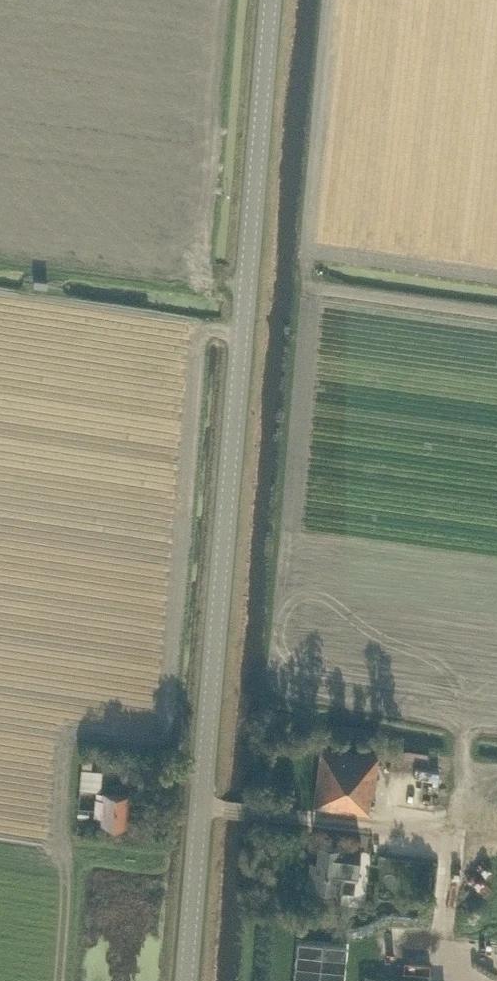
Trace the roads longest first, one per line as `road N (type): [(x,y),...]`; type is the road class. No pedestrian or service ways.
road 1 (unclassified): [(187,980),(270,0)]

